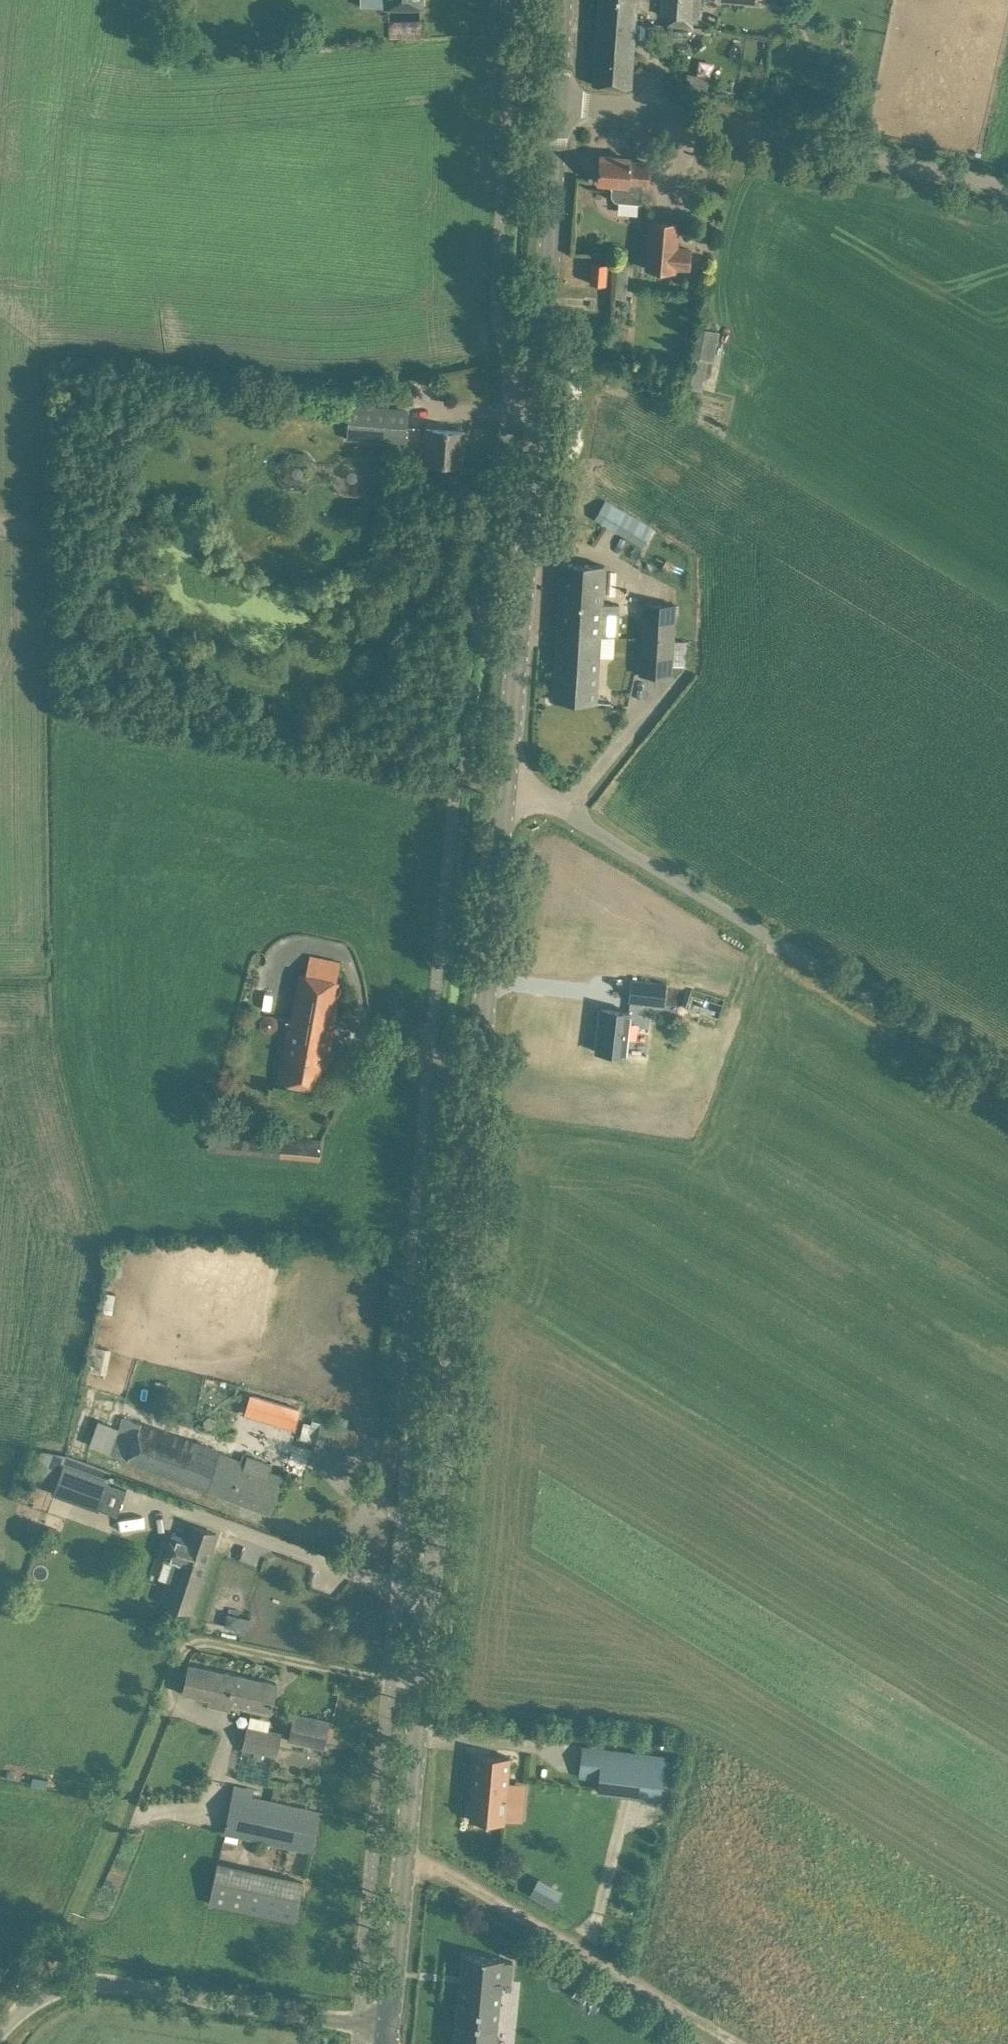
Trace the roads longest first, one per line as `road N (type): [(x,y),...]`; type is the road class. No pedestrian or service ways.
road 1 (tertiary): [(387,2030),(506,784)]
road 2 (tertiary): [(506,784),(558,99)]
road 3 (unclassified): [(1007,1077),(506,784)]
road 4 (unclassified): [(1007,198),(558,99)]
road 5 (unclassified): [(0,2041),(43,1998),(85,1988),(387,2030)]
road 6 (track): [(403,1866),(445,1872),(732,2043)]

